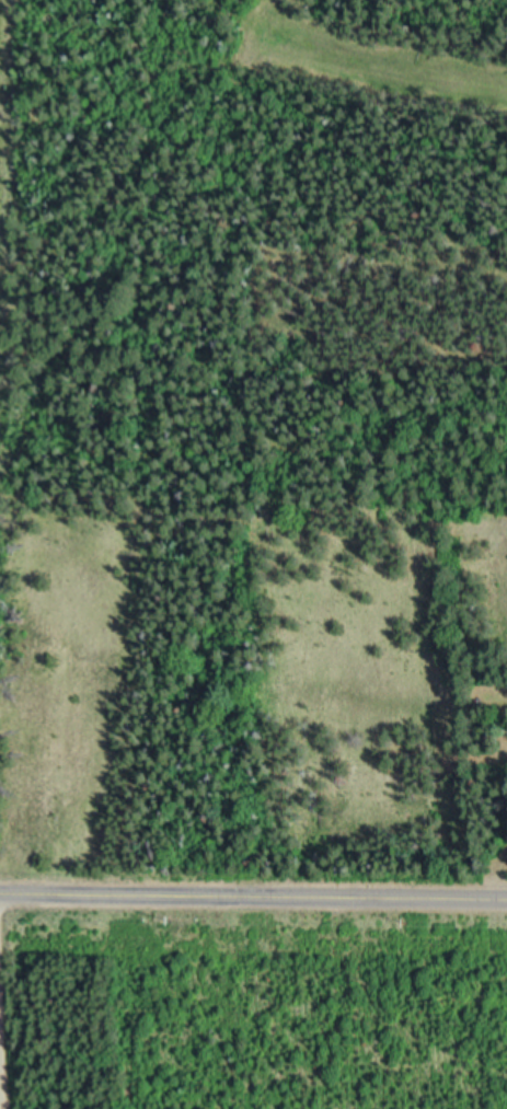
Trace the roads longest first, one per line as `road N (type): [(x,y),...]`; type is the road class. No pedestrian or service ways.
road 1 (secondary): [(506,908),(0,901)]

